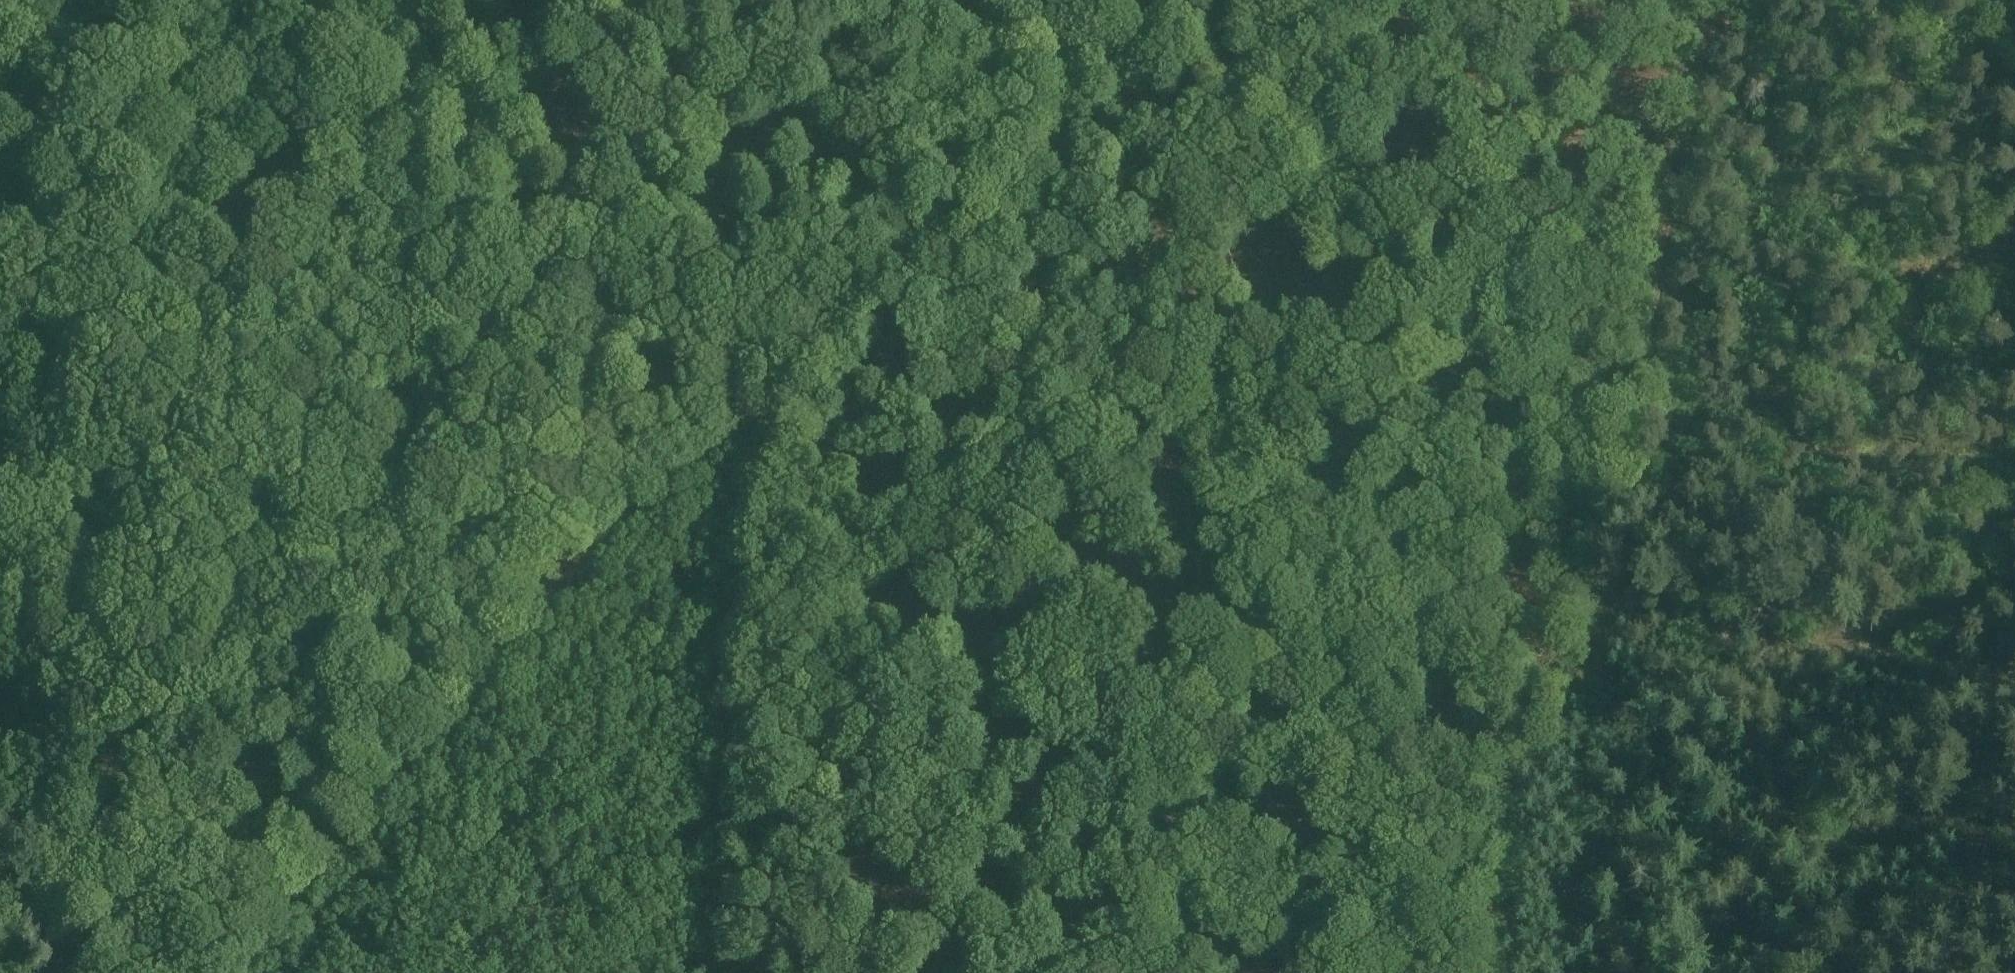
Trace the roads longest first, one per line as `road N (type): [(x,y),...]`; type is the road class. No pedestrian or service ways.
road 1 (track): [(16,0),(41,408),(71,610),(123,811),(112,972)]

